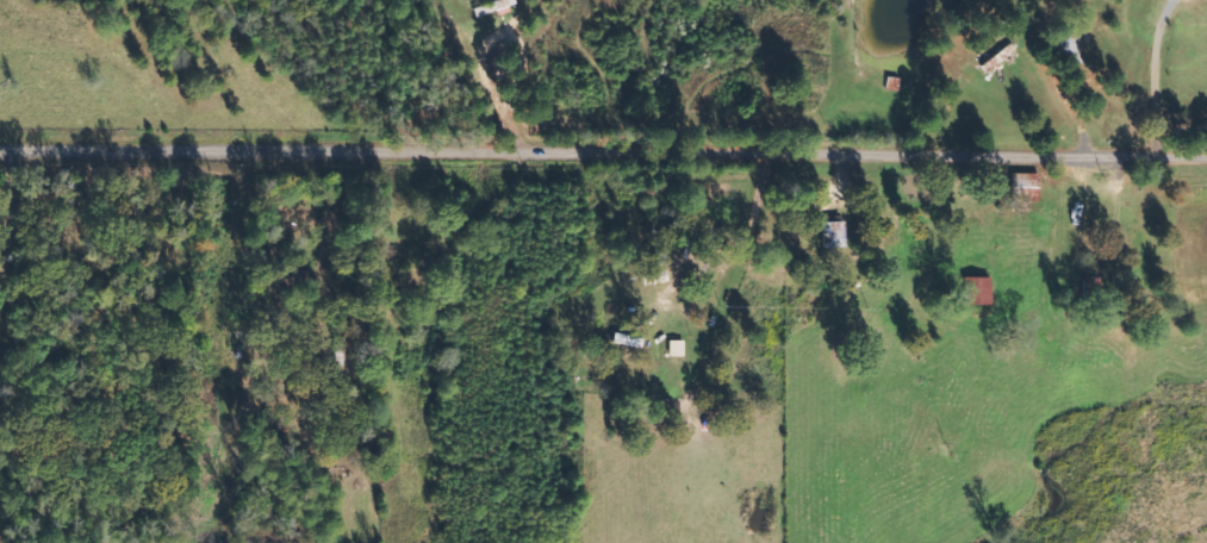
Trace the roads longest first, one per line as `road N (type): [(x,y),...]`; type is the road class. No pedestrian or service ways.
road 1 (residential): [(1206,154),(0,149)]

